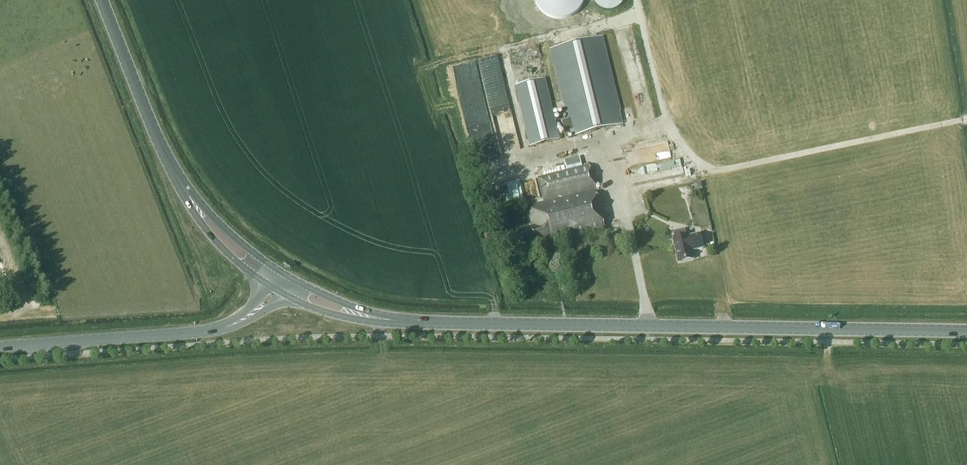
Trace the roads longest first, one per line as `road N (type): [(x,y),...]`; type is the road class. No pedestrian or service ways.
road 1 (secondary): [(966,332),(379,323),(283,287)]
road 2 (secondary): [(283,287),(235,255),(202,220),(154,137),(100,0)]
road 3 (tertiary): [(283,287),(211,334),(0,347)]

